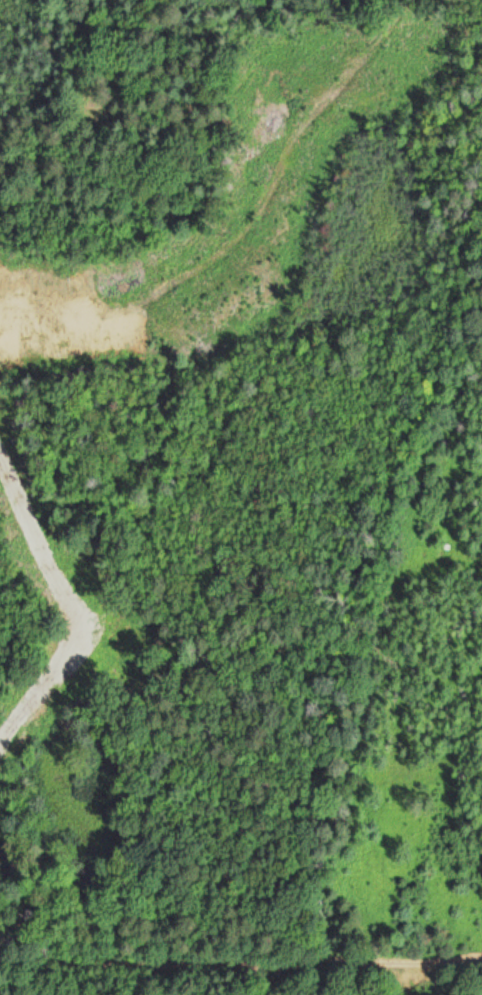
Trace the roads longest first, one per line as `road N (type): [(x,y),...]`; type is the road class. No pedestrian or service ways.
road 1 (track): [(481,954),(0,962)]

